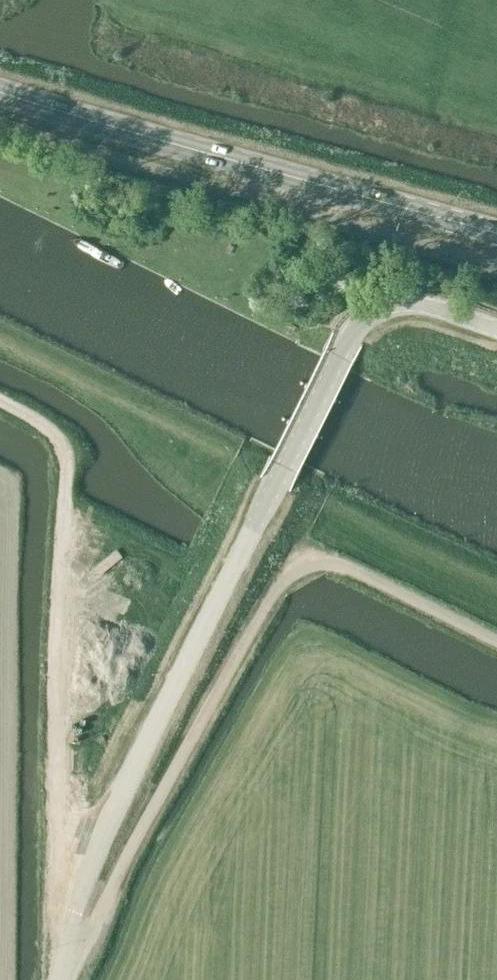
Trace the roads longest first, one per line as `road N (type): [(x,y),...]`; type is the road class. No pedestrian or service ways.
road 1 (unclassified): [(60,979),(64,919),(94,834),(356,324),(390,305),(415,305),(496,329)]
road 2 (unclassified): [(64,979),(281,586),(301,568),(338,562),(496,638)]
road 3 (track): [(0,402),(57,435),(65,455),(64,919)]
road 4 (primary): [(496,234),(0,93)]

